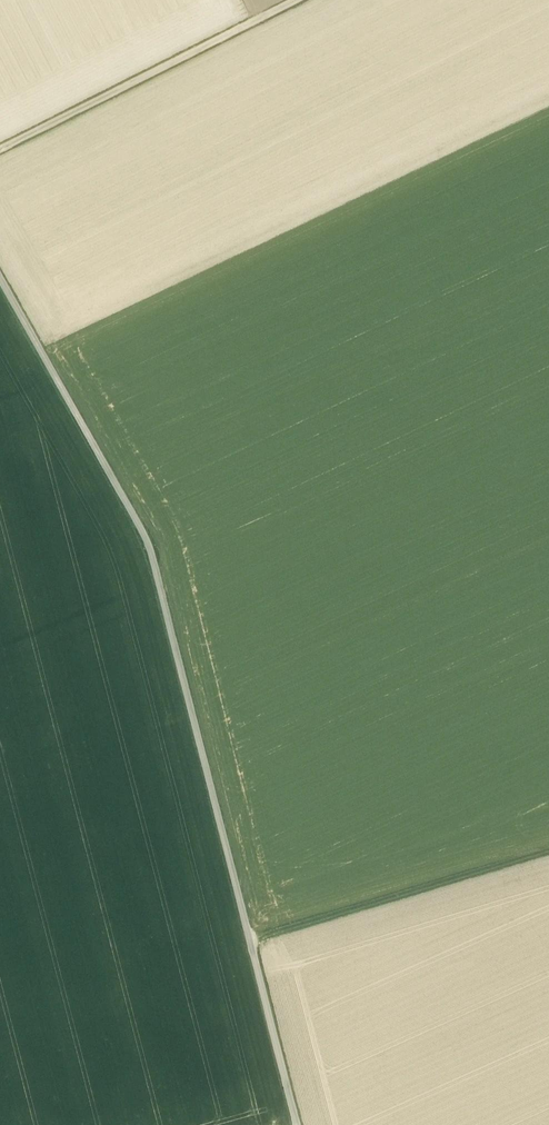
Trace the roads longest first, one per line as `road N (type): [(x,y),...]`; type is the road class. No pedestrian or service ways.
road 1 (unclassified): [(298,1124),(157,544),(0,267)]
road 2 (track): [(0,147),(286,0)]
road 3 (track): [(251,941),(548,851)]

